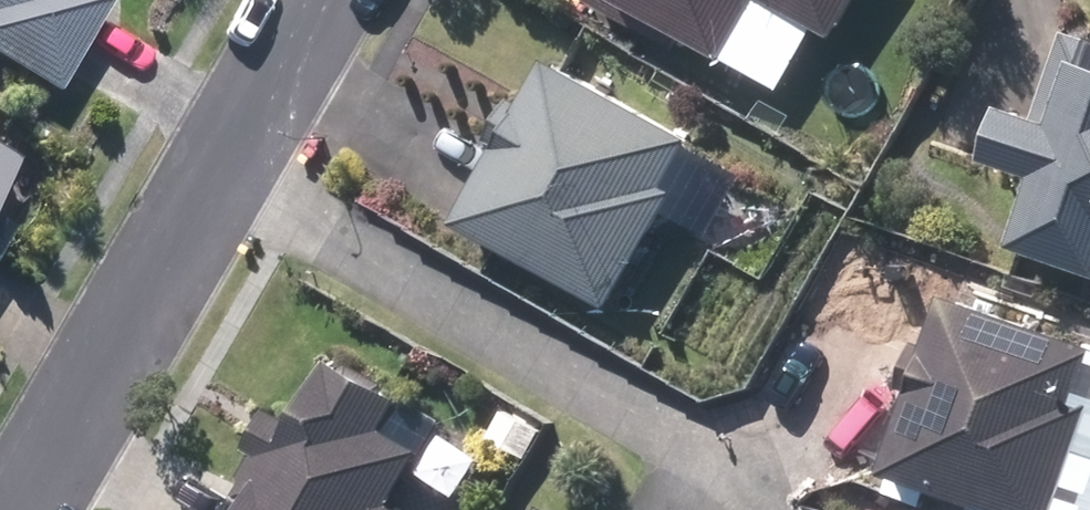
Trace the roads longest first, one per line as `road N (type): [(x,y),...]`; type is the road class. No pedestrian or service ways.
road 1 (residential): [(322,0),(35,509)]

